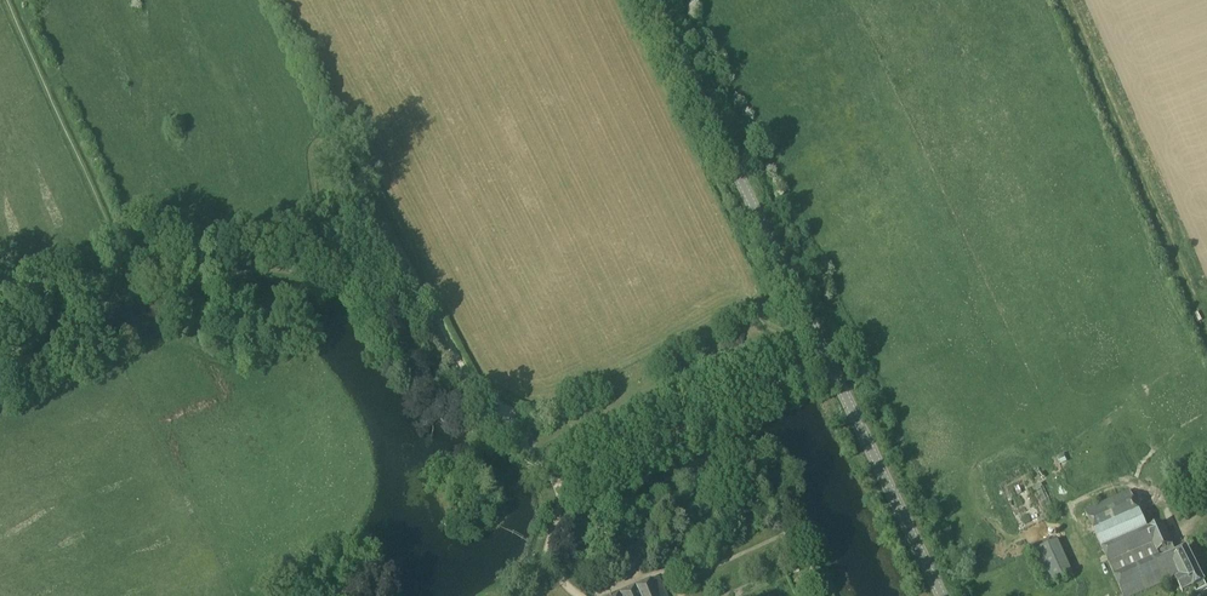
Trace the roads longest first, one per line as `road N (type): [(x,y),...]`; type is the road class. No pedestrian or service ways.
road 1 (tertiary): [(937,595),(649,0)]

